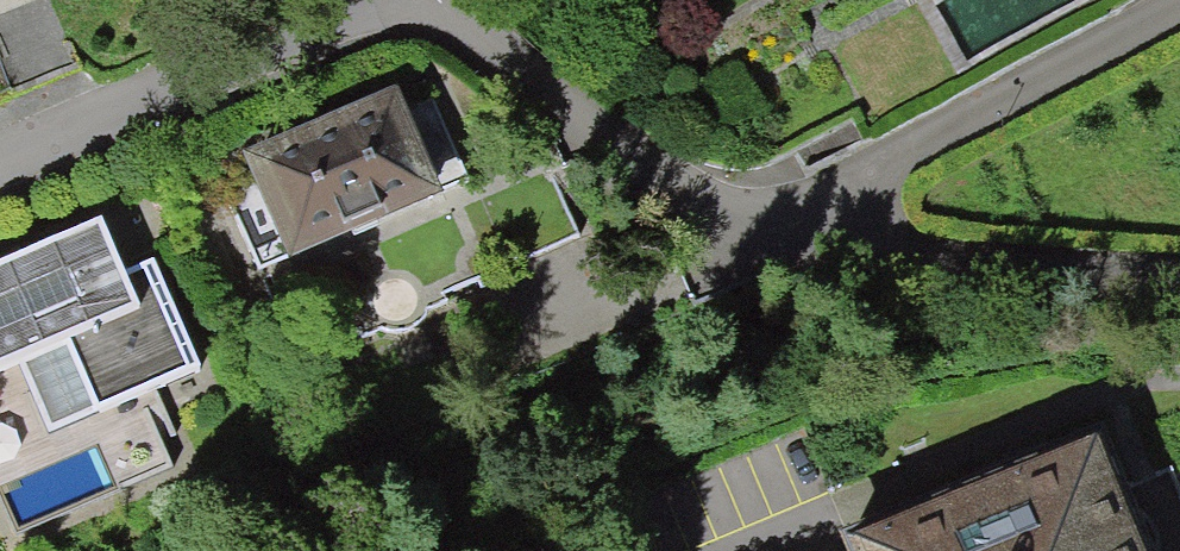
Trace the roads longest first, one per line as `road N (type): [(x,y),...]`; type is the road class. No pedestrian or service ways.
road 1 (residential): [(1179,10),(953,128),(759,243)]
road 2 (residential): [(1179,284),(937,271),(759,243)]
road 3 (residential): [(759,243),(568,113),(443,0)]
road 4 (residential): [(0,159),(361,0)]

